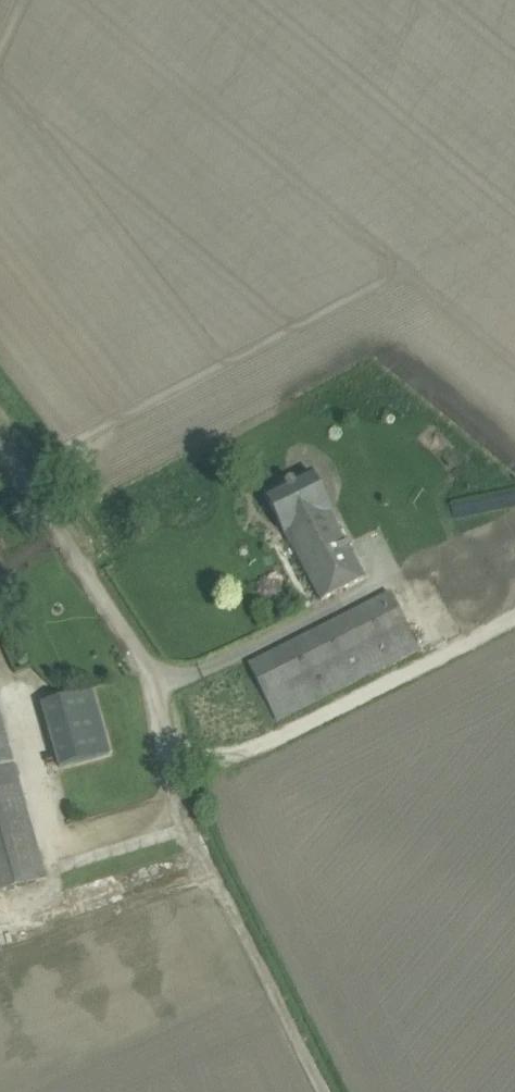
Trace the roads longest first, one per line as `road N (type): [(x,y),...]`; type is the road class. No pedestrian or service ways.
road 1 (unclassified): [(189,818),(171,781),(152,673),(0,444)]

